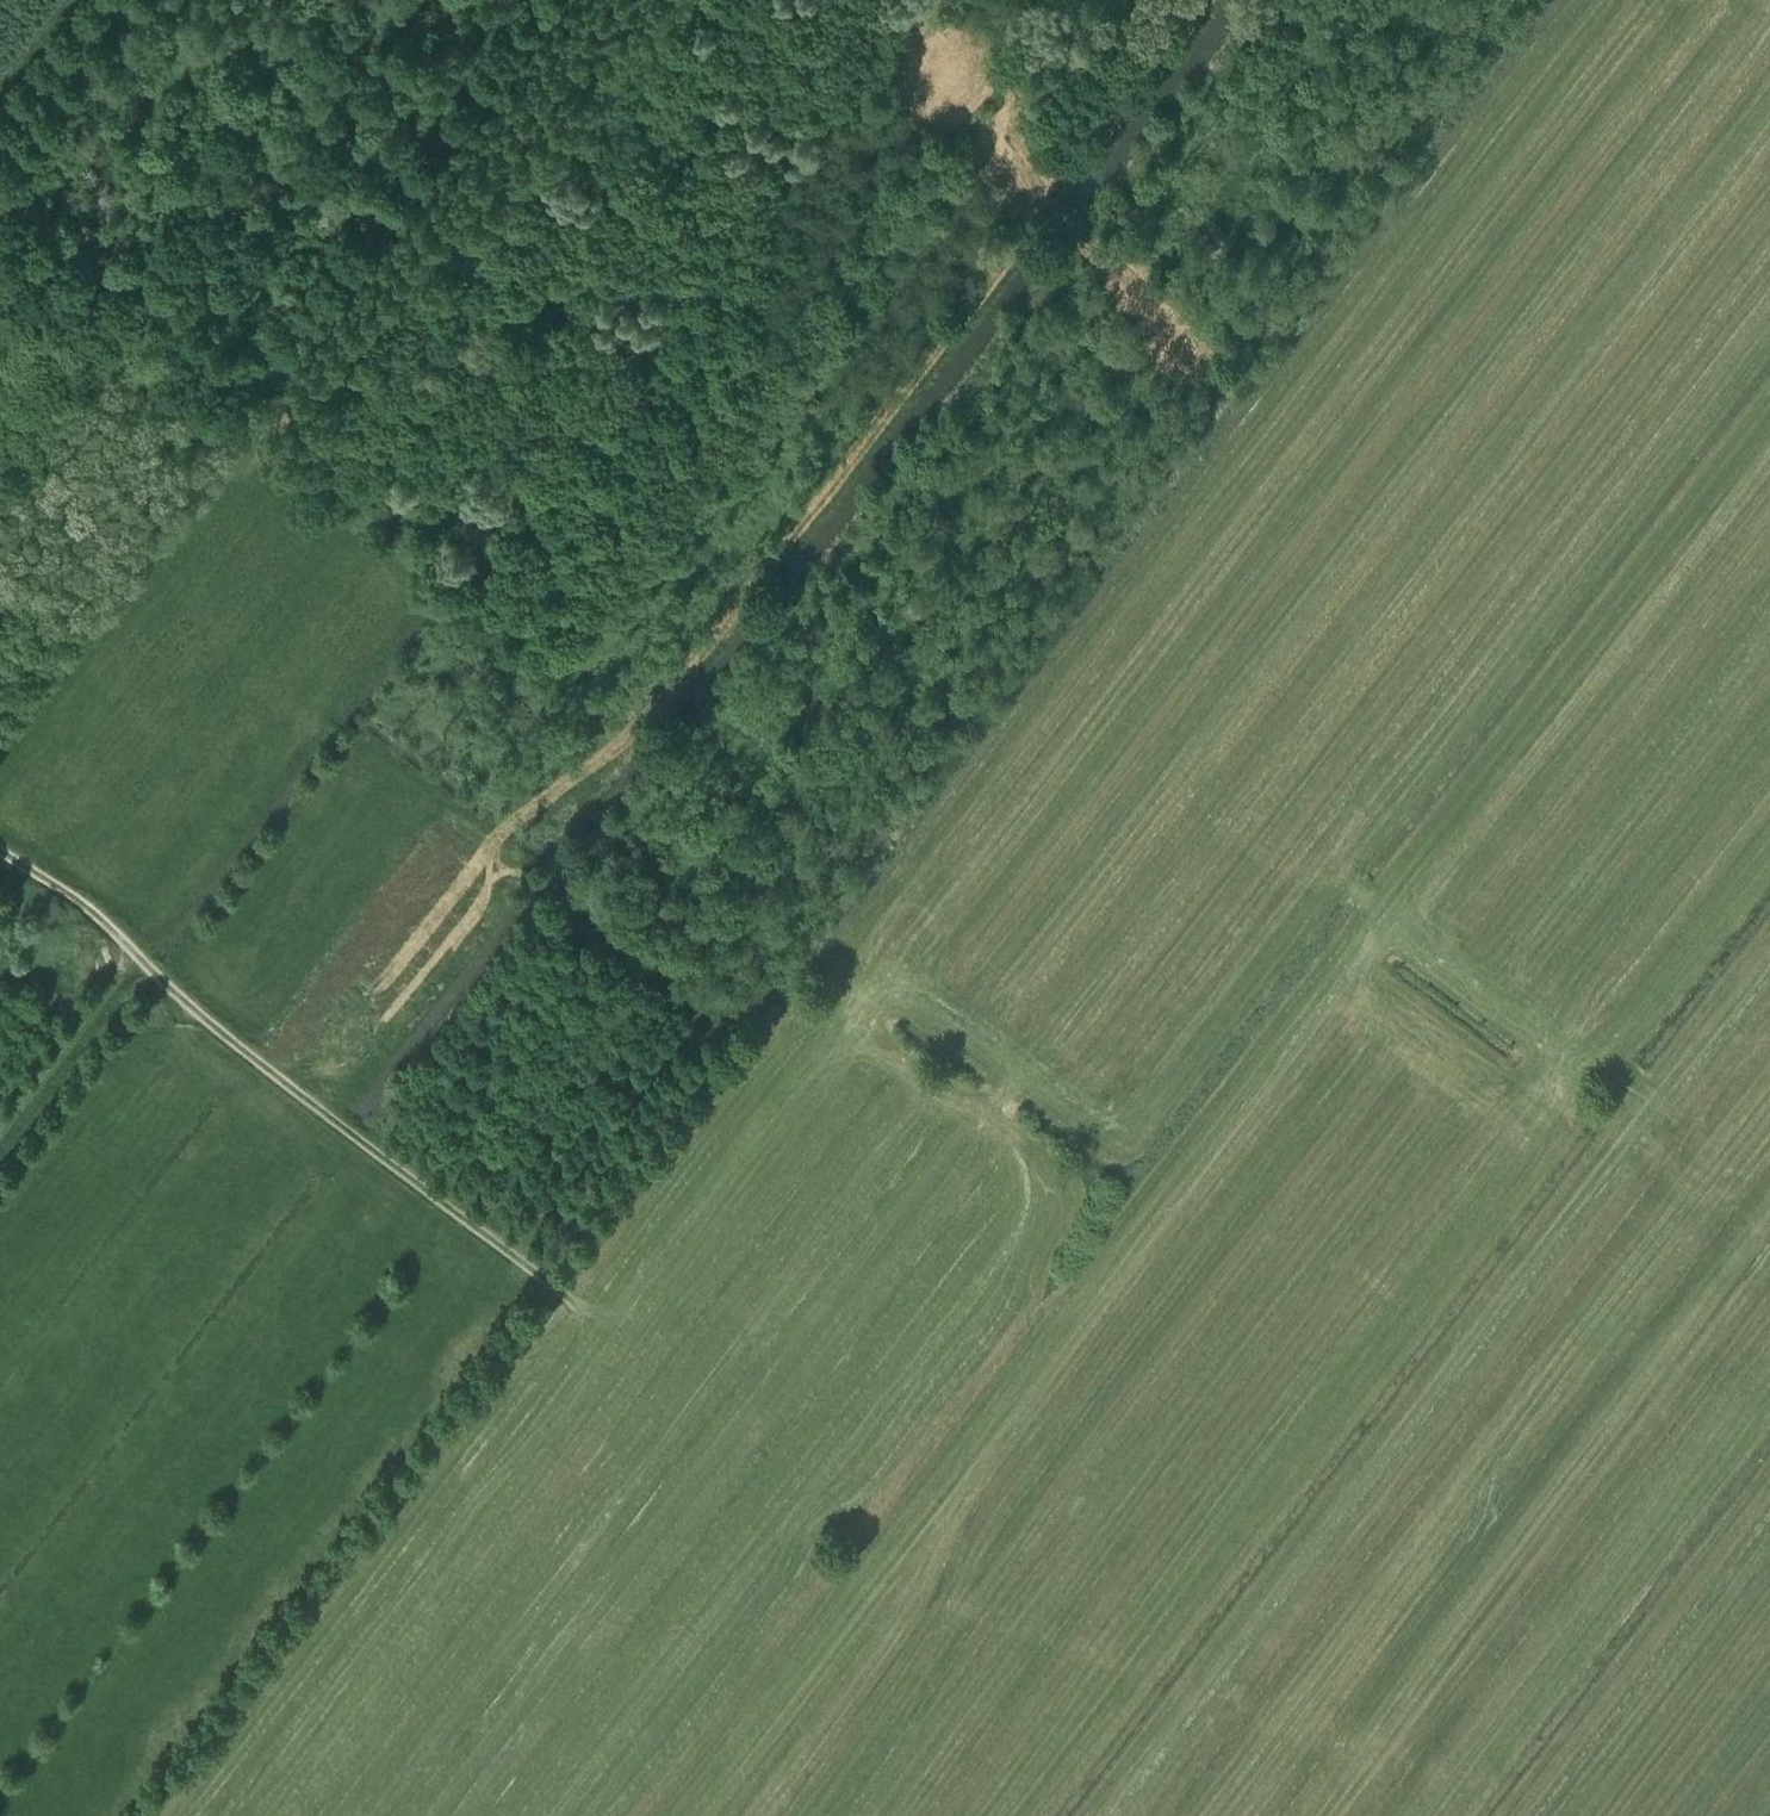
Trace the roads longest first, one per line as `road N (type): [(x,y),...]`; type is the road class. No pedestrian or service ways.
road 1 (track): [(554,1280),(200,1017),(75,898),(0,852)]
road 2 (track): [(0,1127),(135,954)]
road 3 (track): [(0,141),(112,0)]

